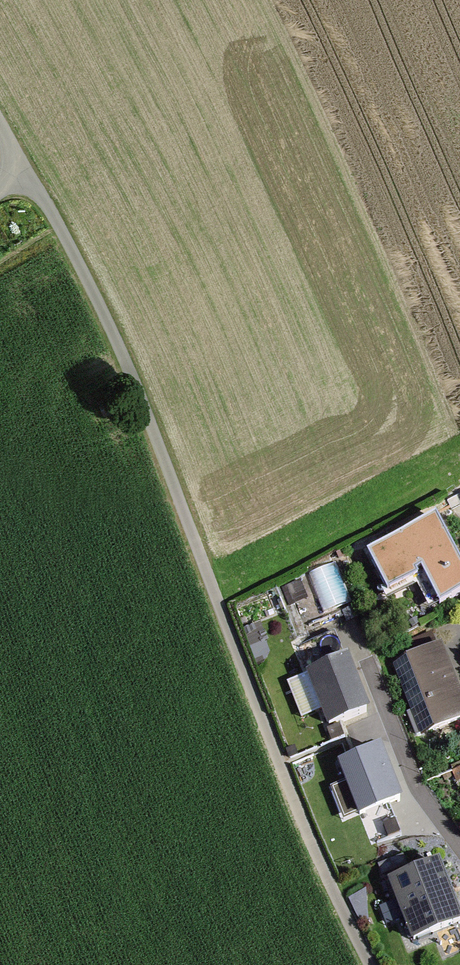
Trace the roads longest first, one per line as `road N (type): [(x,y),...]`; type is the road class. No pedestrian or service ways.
road 1 (unclassified): [(373,964),(288,789),(104,307),(25,174)]
road 2 (residential): [(459,850),(413,783),(359,648)]

